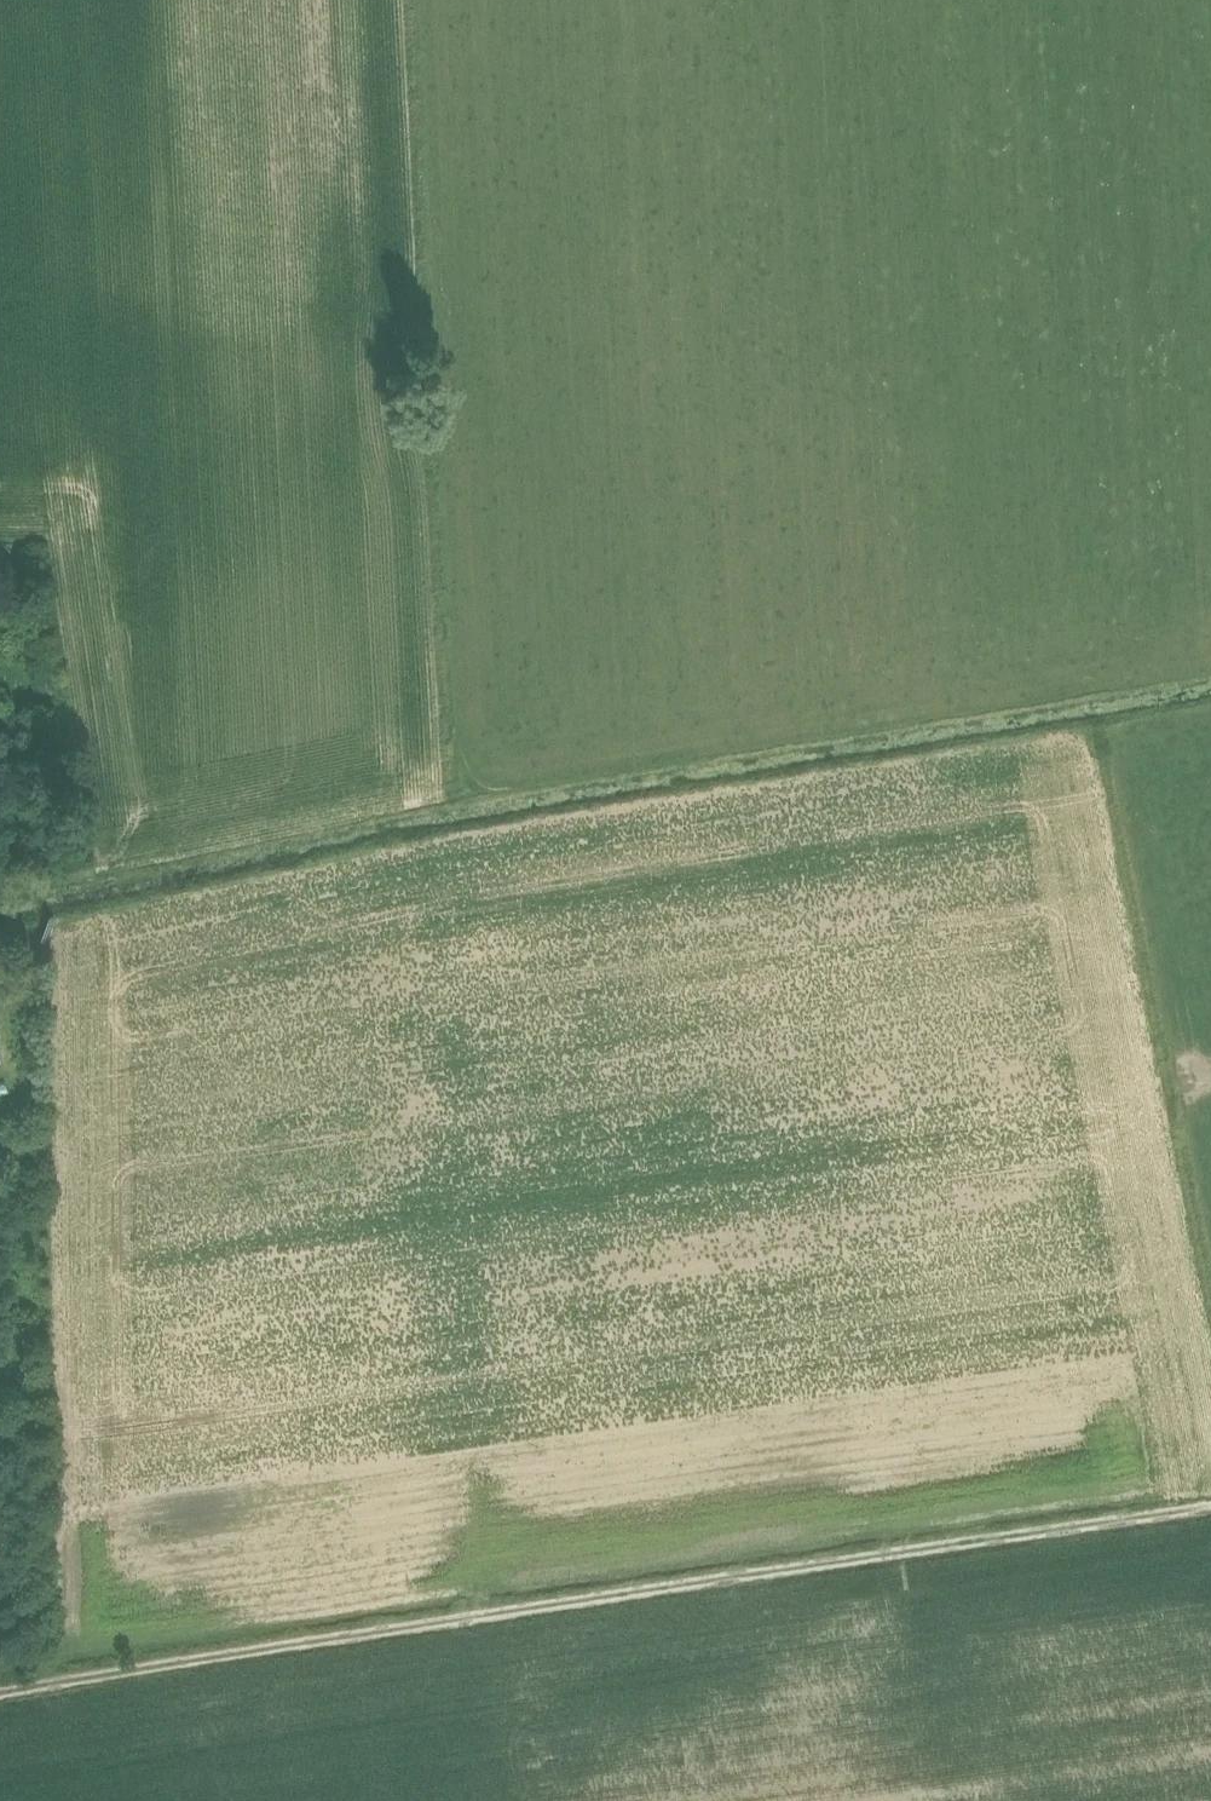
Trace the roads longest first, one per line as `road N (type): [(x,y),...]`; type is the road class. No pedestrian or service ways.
road 1 (track): [(1210,1502),(0,1685)]

